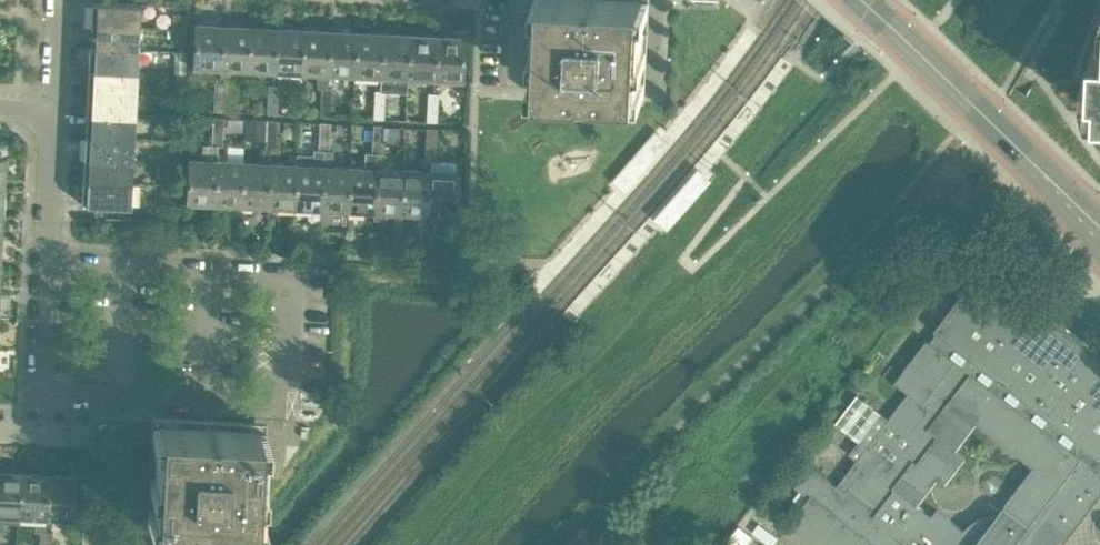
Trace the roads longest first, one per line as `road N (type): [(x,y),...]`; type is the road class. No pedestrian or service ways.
road 1 (residential): [(40,391),(277,403),(287,381),(290,280),(46,268)]
road 2 (tertiary): [(1099,230),(863,0)]
road 3 (residential): [(46,268),(53,112)]
road 4 (residential): [(40,391),(46,268)]

